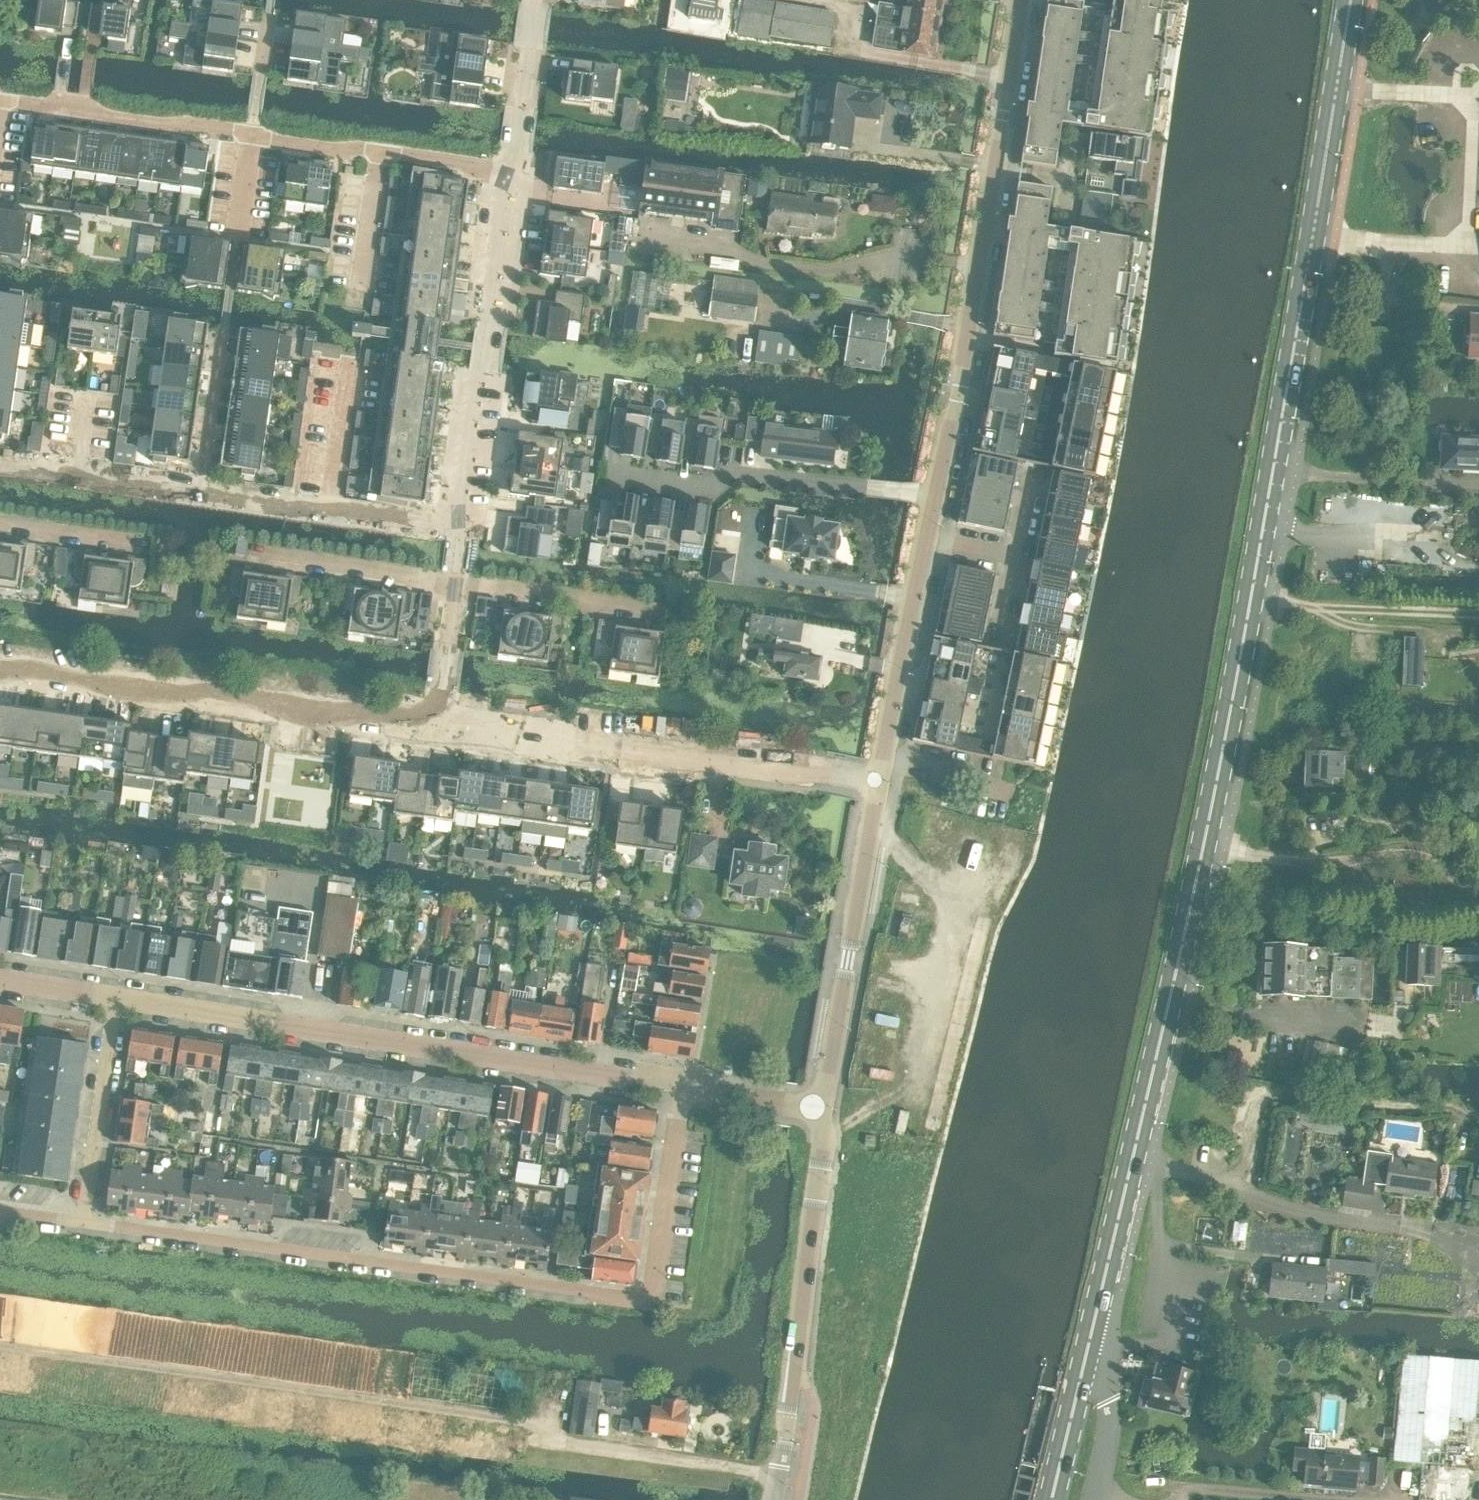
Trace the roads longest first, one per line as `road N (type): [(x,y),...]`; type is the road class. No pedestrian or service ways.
road 1 (primary): [(1086,1351),(1209,817),(1350,0)]
road 2 (residential): [(82,1230),(639,1303),(656,1290),(693,1085)]
road 3 (residential): [(693,1085),(117,998)]
road 4 (tertiary): [(939,496),(1017,0)]
road 5 (residential): [(438,726),(0,663)]
road 6 (residential): [(875,781),(438,726)]
road 7 (tertiary): [(774,1499),(825,1157),(820,1108)]
road 8 (residential): [(466,528),(513,173)]
road 9 (residential): [(329,507),(0,459)]
road 10 (tertiary): [(820,1108),(875,781)]
road 11 (residential): [(867,488),(730,474),(695,487),(615,476)]
road 12 (residential): [(0,100),(251,138)]
road 13 (tertiary): [(875,781),(931,537)]
road 14 (residential): [(82,1230),(117,998)]
road 15 (residential): [(686,618),(459,587)]
road 16 (residential): [(459,587),(251,558)]
road 17 (residential): [(513,173),(536,0)]
road 18 (unclassified): [(1093,1499),(1109,1363),(1086,1351)]
road 19 (primary): [(1056,1499),(1086,1351)]
road 20 (residential): [(357,300),(375,154)]
road 21 (residential): [(329,507),(348,362)]
road 22 (residential): [(438,726),(459,587)]
road 23 (residential): [(375,154),(513,173)]
road 24 (residential): [(466,528),(329,507)]
road 25 (residential): [(251,138),(375,154)]
road 26 (residential): [(0,528),(121,545)]

